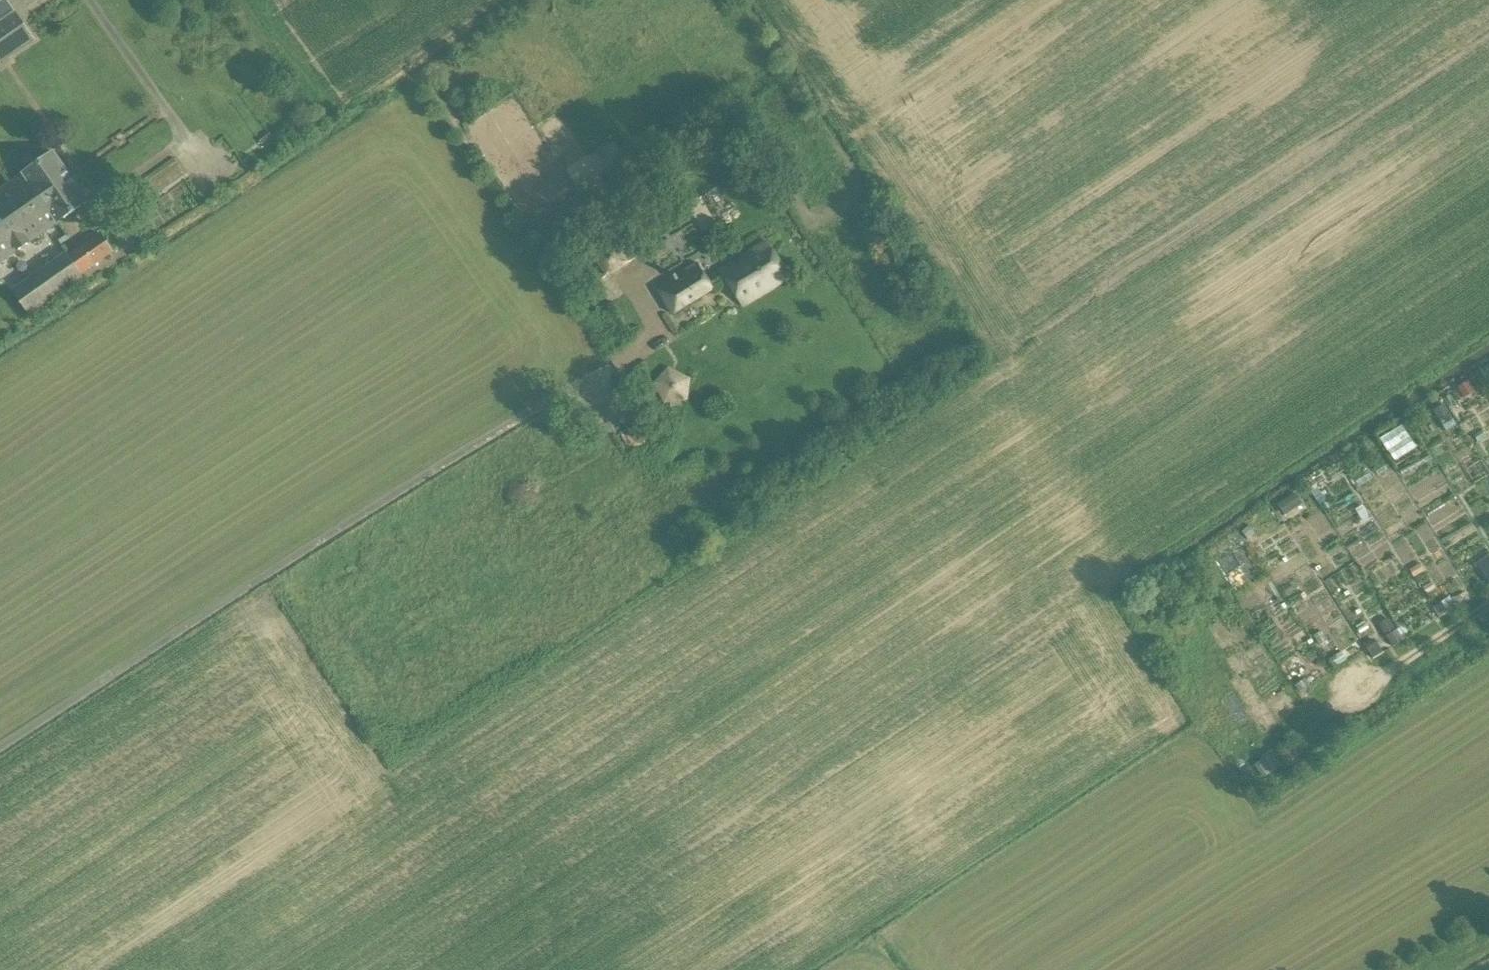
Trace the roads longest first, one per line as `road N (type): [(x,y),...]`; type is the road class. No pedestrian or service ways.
road 1 (track): [(661,339),(507,427),(0,747)]
road 2 (track): [(1326,710),(1488,603)]

